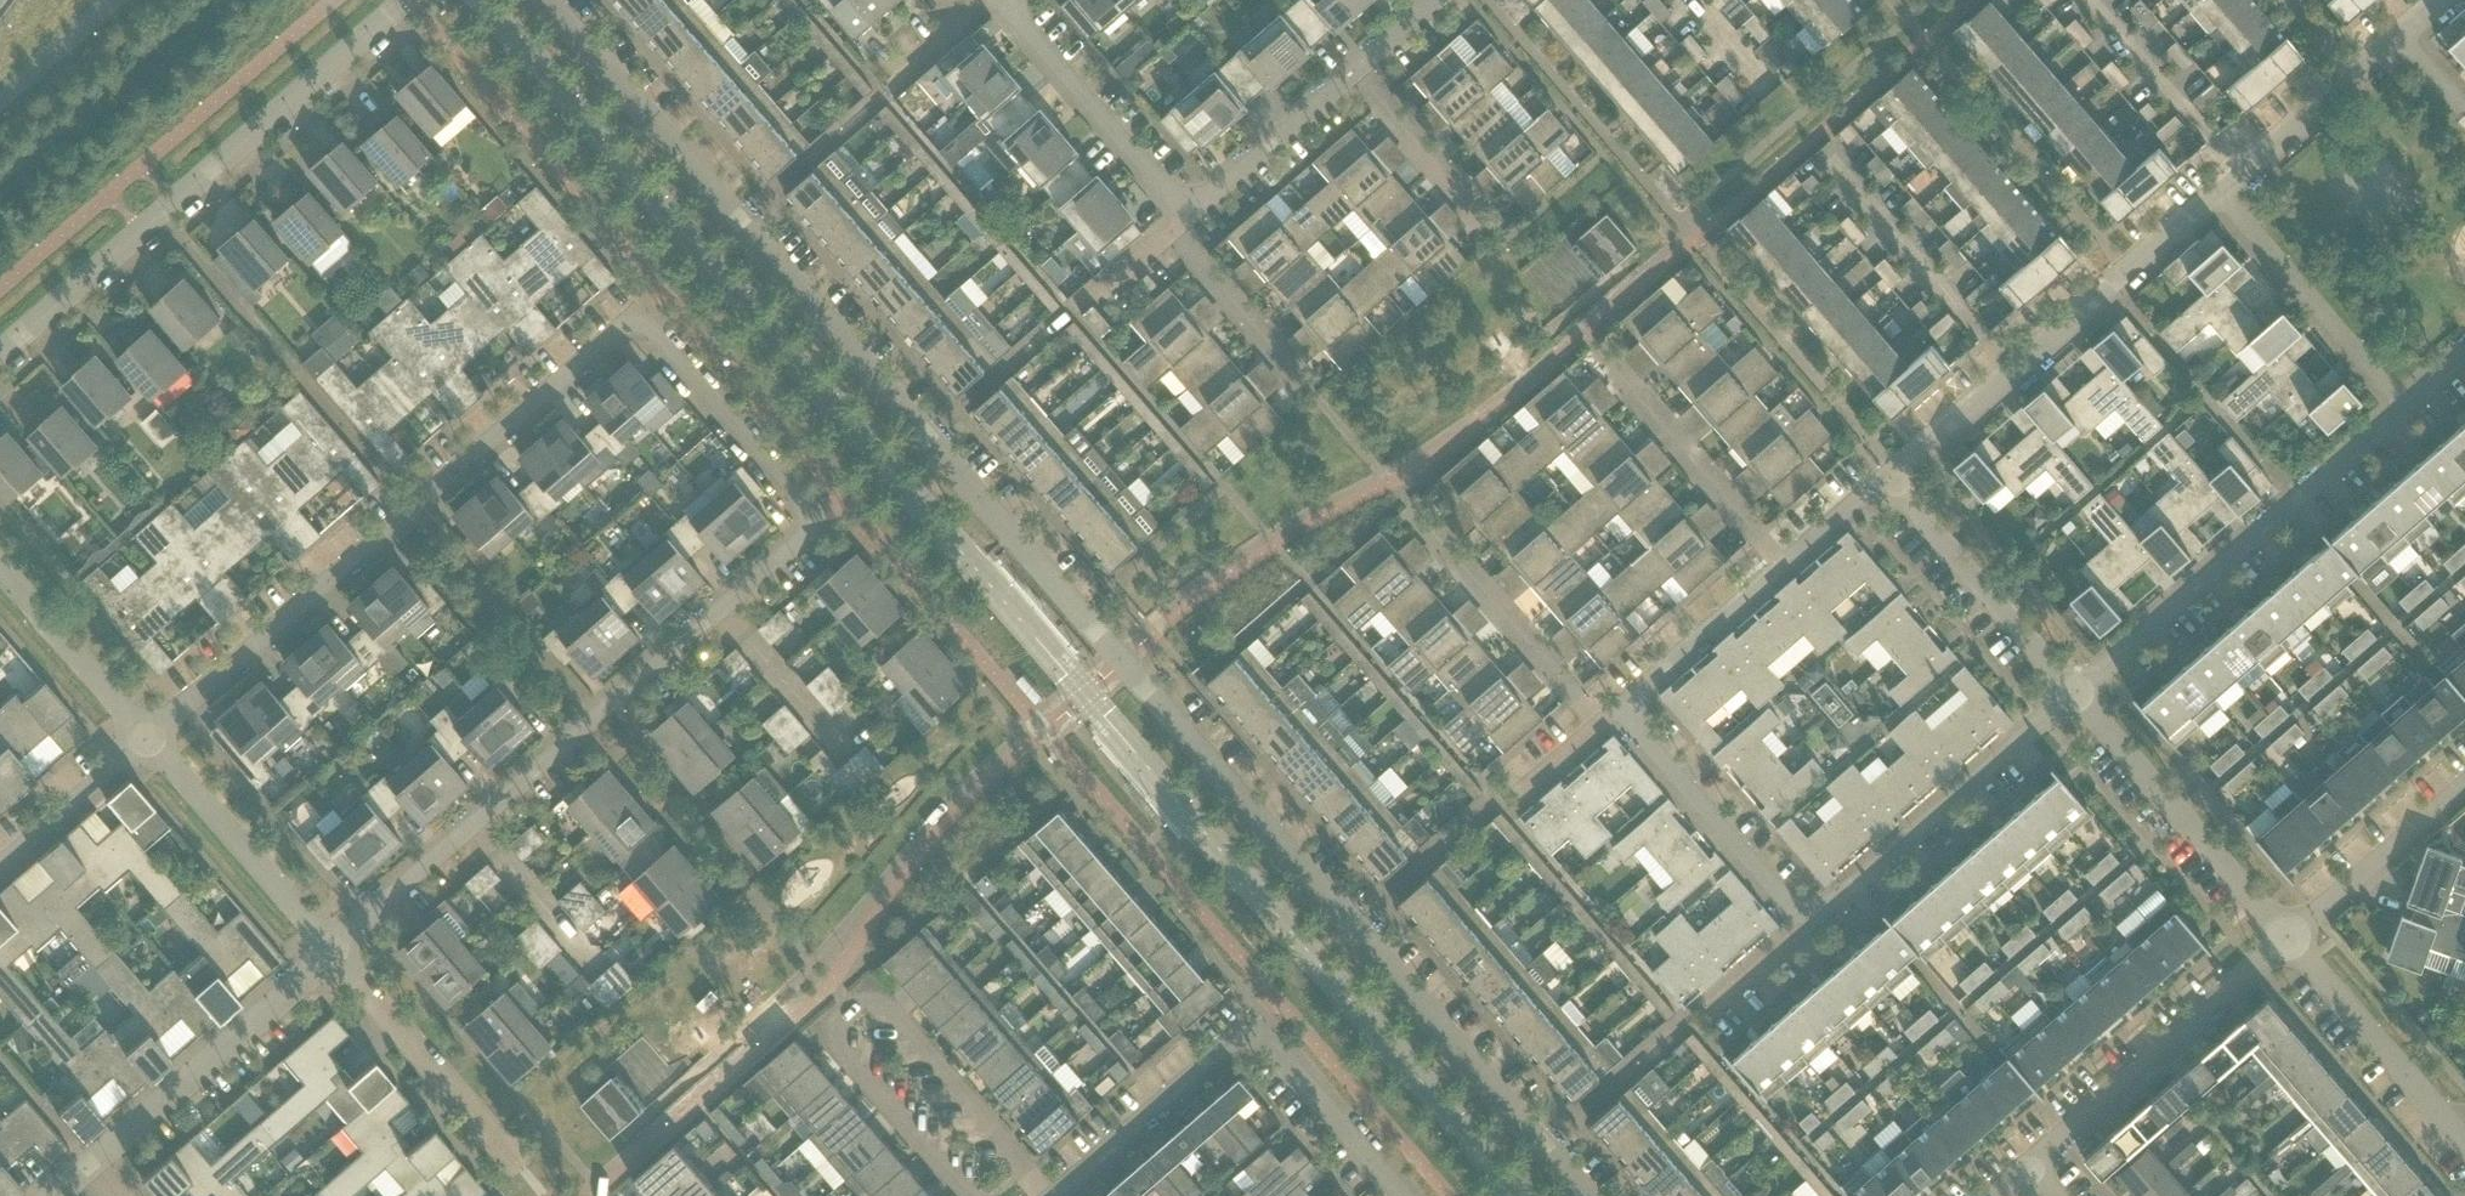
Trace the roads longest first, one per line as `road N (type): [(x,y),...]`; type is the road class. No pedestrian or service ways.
road 1 (residential): [(557,0),(1115,665),(1585,1195)]
road 2 (residential): [(328,950),(817,523),(636,311)]
road 3 (residential): [(137,735),(636,311)]
road 4 (residential): [(968,1195),(822,1022),(871,978),(1050,1191)]
road 5 (unclassified): [(0,353),(412,0)]
road 6 (residential): [(1887,477),(2216,192)]
road 7 (residential): [(2073,692),(2400,409)]
road 8 (residential): [(2031,1172),(2288,941)]
road 9 (residential): [(1815,916),(2073,692)]
road 10 (residential): [(2288,941),(2073,692)]
road 11 (residential): [(86,1165),(328,950)]
road 12 (residential): [(522,1168),(328,950)]
road 13 (residential): [(328,950),(137,735)]
road 14 (residential): [(1815,916),(1624,702)]
road 15 (residential): [(1597,350),(1784,565)]
road 16 (residential): [(2400,409),(2216,192)]
road 17 (residential): [(2073,692),(1887,477)]
road 18 (residential): [(1182,213),(997,0)]
road 19 (residential): [(1601,722),(1415,511)]
road 20 (residential): [(2464,1146),(2288,941)]
road 21 (residential): [(1050,1191),(1248,1019)]
road 22 (residential): [(2216,192),(2400,32)]
road 23 (residential): [(1404,1195),(1248,1019)]
road 24 (residential): [(2288,941),(2464,787)]
road 25 (residential): [(1319,399),(1165,228)]
road 26 (residential): [(1182,213),(1352,67)]
road 27 (residential): [(1492,230),(1352,67)]
road 28 (residential): [(1624,702),(1784,565)]
road 29 (residential): [(137,735),(0,582)]
road 30 (residential): [(0,853),(137,735)]
road 31 (residential): [(1699,1016),(1815,916)]
road 32 (unclassified): [(0,96),(113,0)]
road 33 (residential): [(1784,565),(1887,477)]
road 34 (residential): [(895,86),(994,0)]

